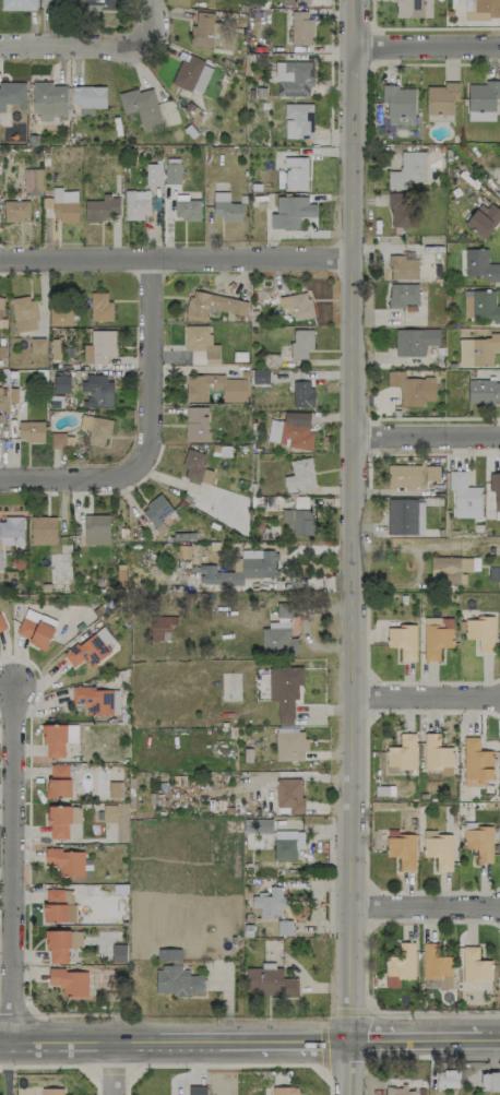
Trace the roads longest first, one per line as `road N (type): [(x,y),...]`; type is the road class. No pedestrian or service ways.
road 1 (tertiary): [(353,0),(350,1094)]
road 2 (residential): [(11,1042),(14,683)]
road 3 (residential): [(0,483),(130,484),(150,435),(151,259)]
road 4 (tertiary): [(0,1042),(350,1043)]
road 5 (residential): [(0,260),(350,259)]
road 6 (residential): [(0,47),(153,47)]
road 7 (residential): [(349,906),(499,905)]
road 8 (tertiary): [(350,1043),(499,1041)]
road 9 (residential): [(499,436),(350,438)]
road 10 (residential): [(350,698),(499,699)]
road 11 (residential): [(353,46),(499,48)]

